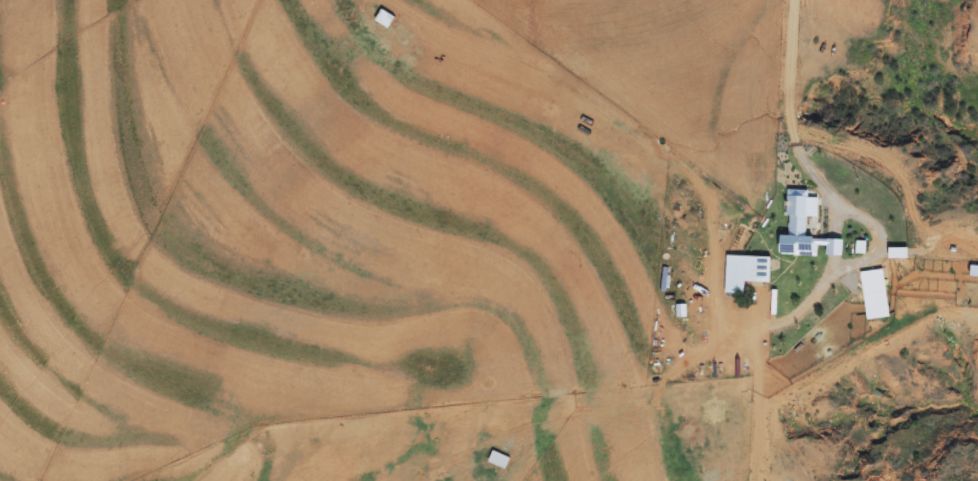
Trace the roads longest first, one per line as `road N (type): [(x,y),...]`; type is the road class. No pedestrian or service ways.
road 1 (residential): [(833,257),(834,206),(788,129),(793,0)]

